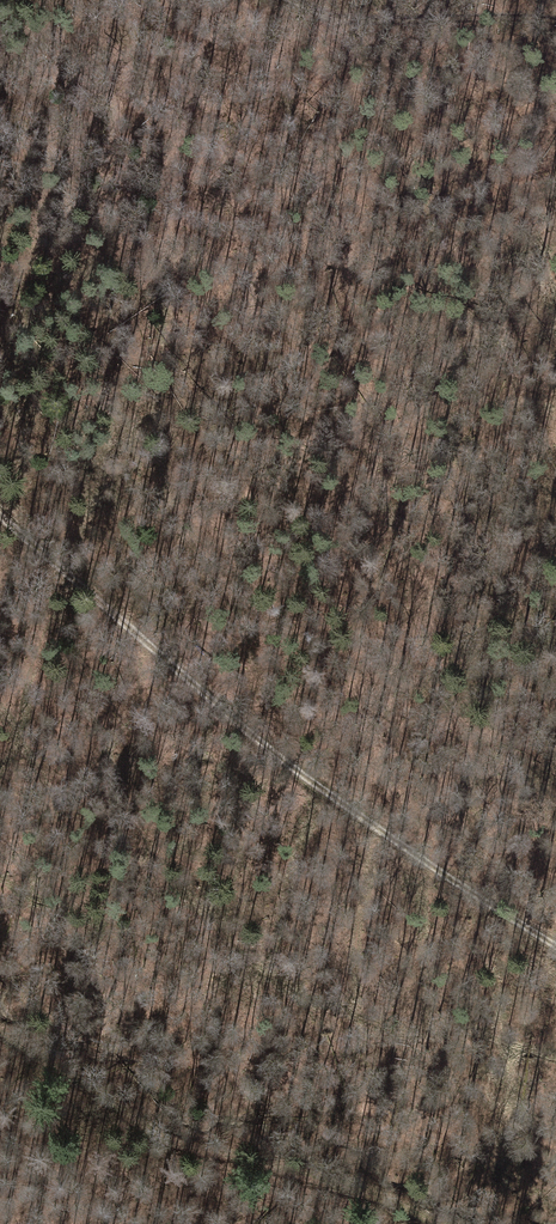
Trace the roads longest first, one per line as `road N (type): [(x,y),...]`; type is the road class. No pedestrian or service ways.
road 1 (track): [(0,513),(277,753),(555,945)]
road 2 (track): [(439,1223),(293,1171),(175,1149)]
road 3 (track): [(282,0),(354,22),(547,20)]

